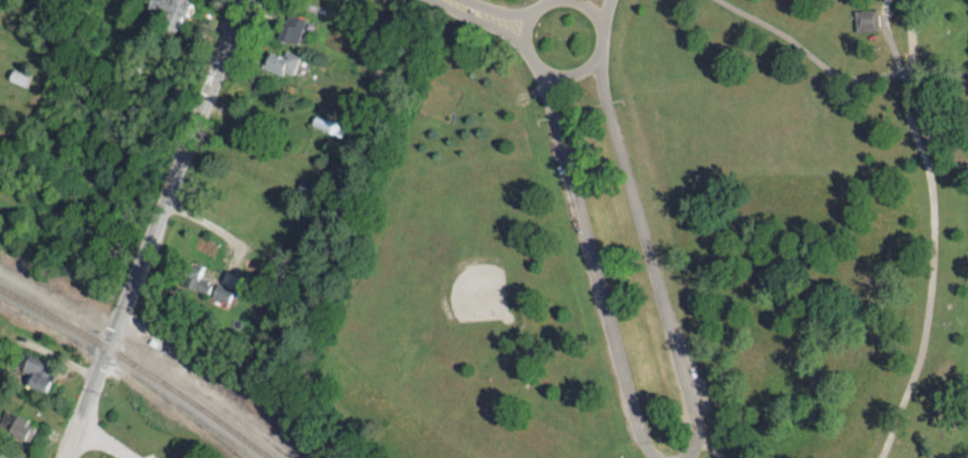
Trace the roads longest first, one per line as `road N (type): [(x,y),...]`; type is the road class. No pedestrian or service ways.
road 1 (residential): [(80,419),(244,0)]

